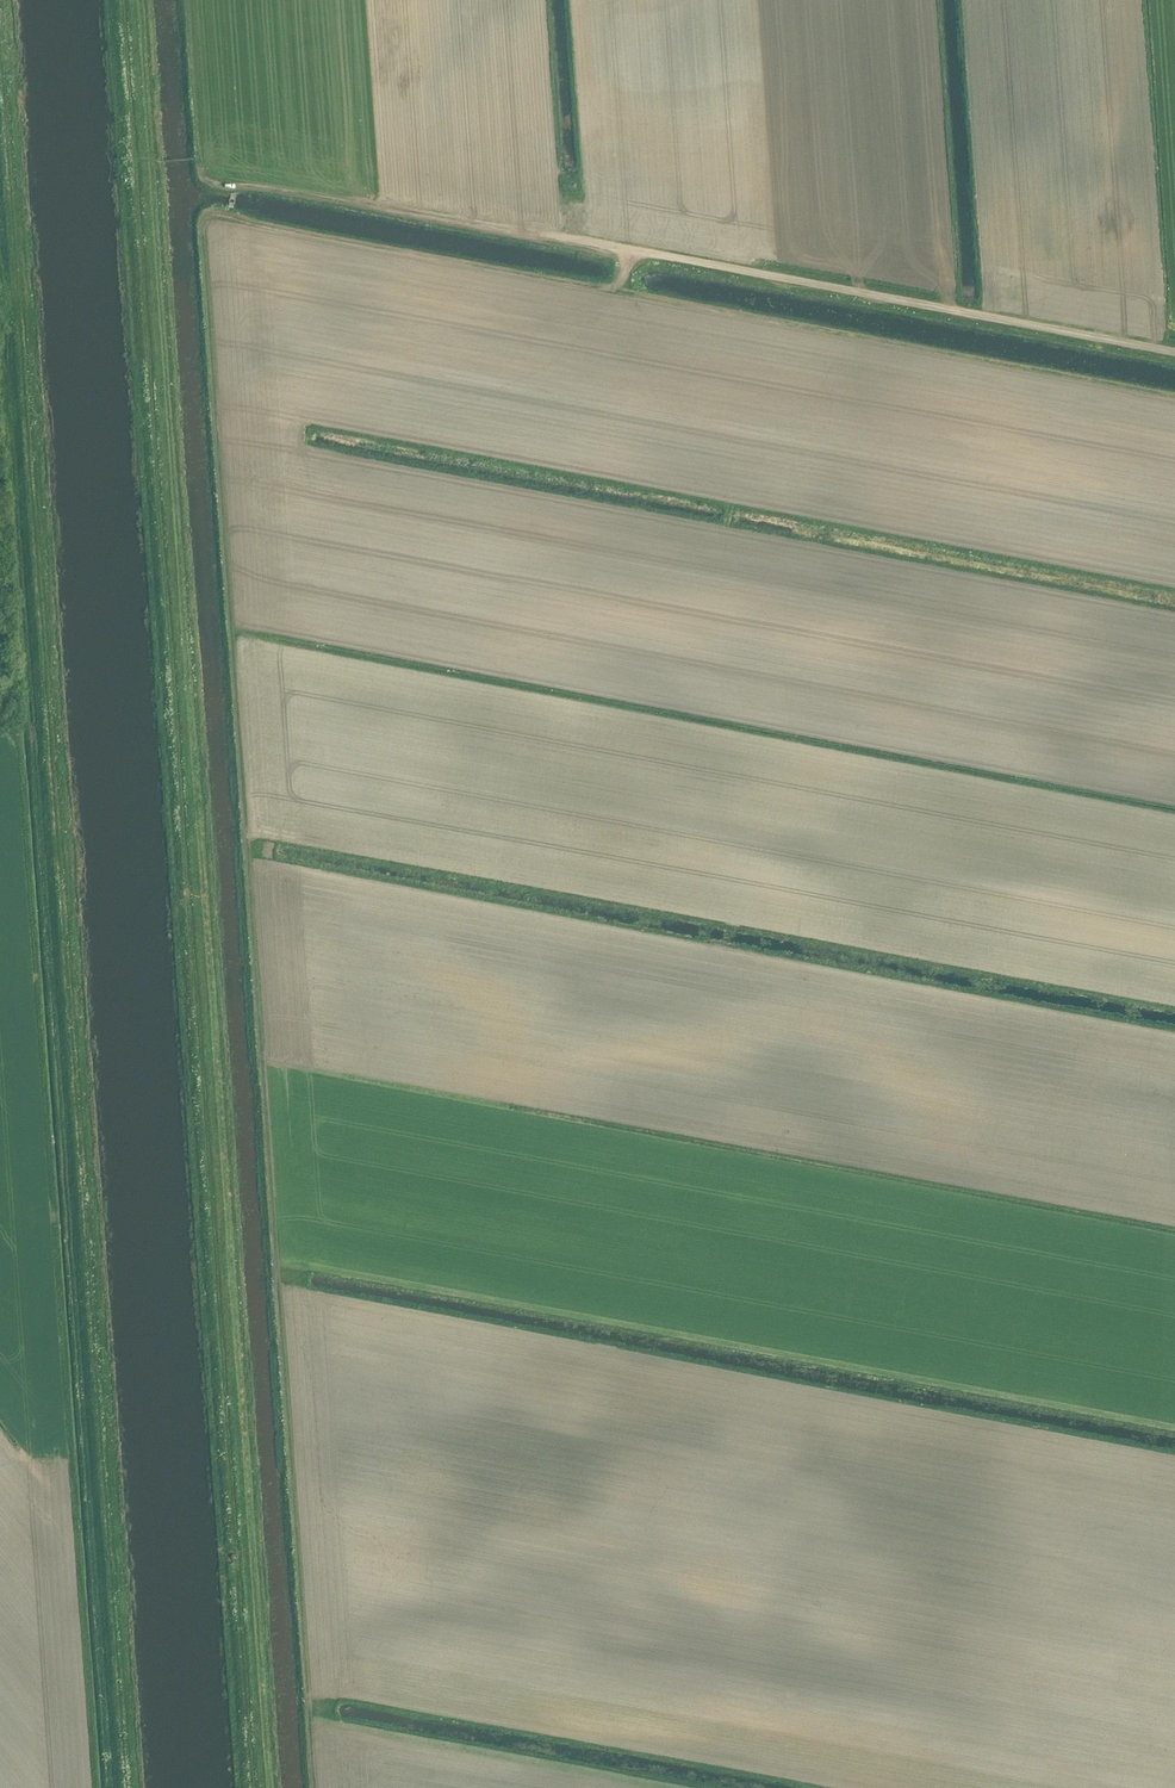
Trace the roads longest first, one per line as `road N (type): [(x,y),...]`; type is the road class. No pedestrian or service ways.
road 1 (track): [(253,1787),(141,165)]
road 2 (unclassified): [(1174,352),(544,235)]
road 3 (track): [(544,235),(223,182),(203,177),(195,161)]
road 4 (track): [(141,165),(128,0)]

